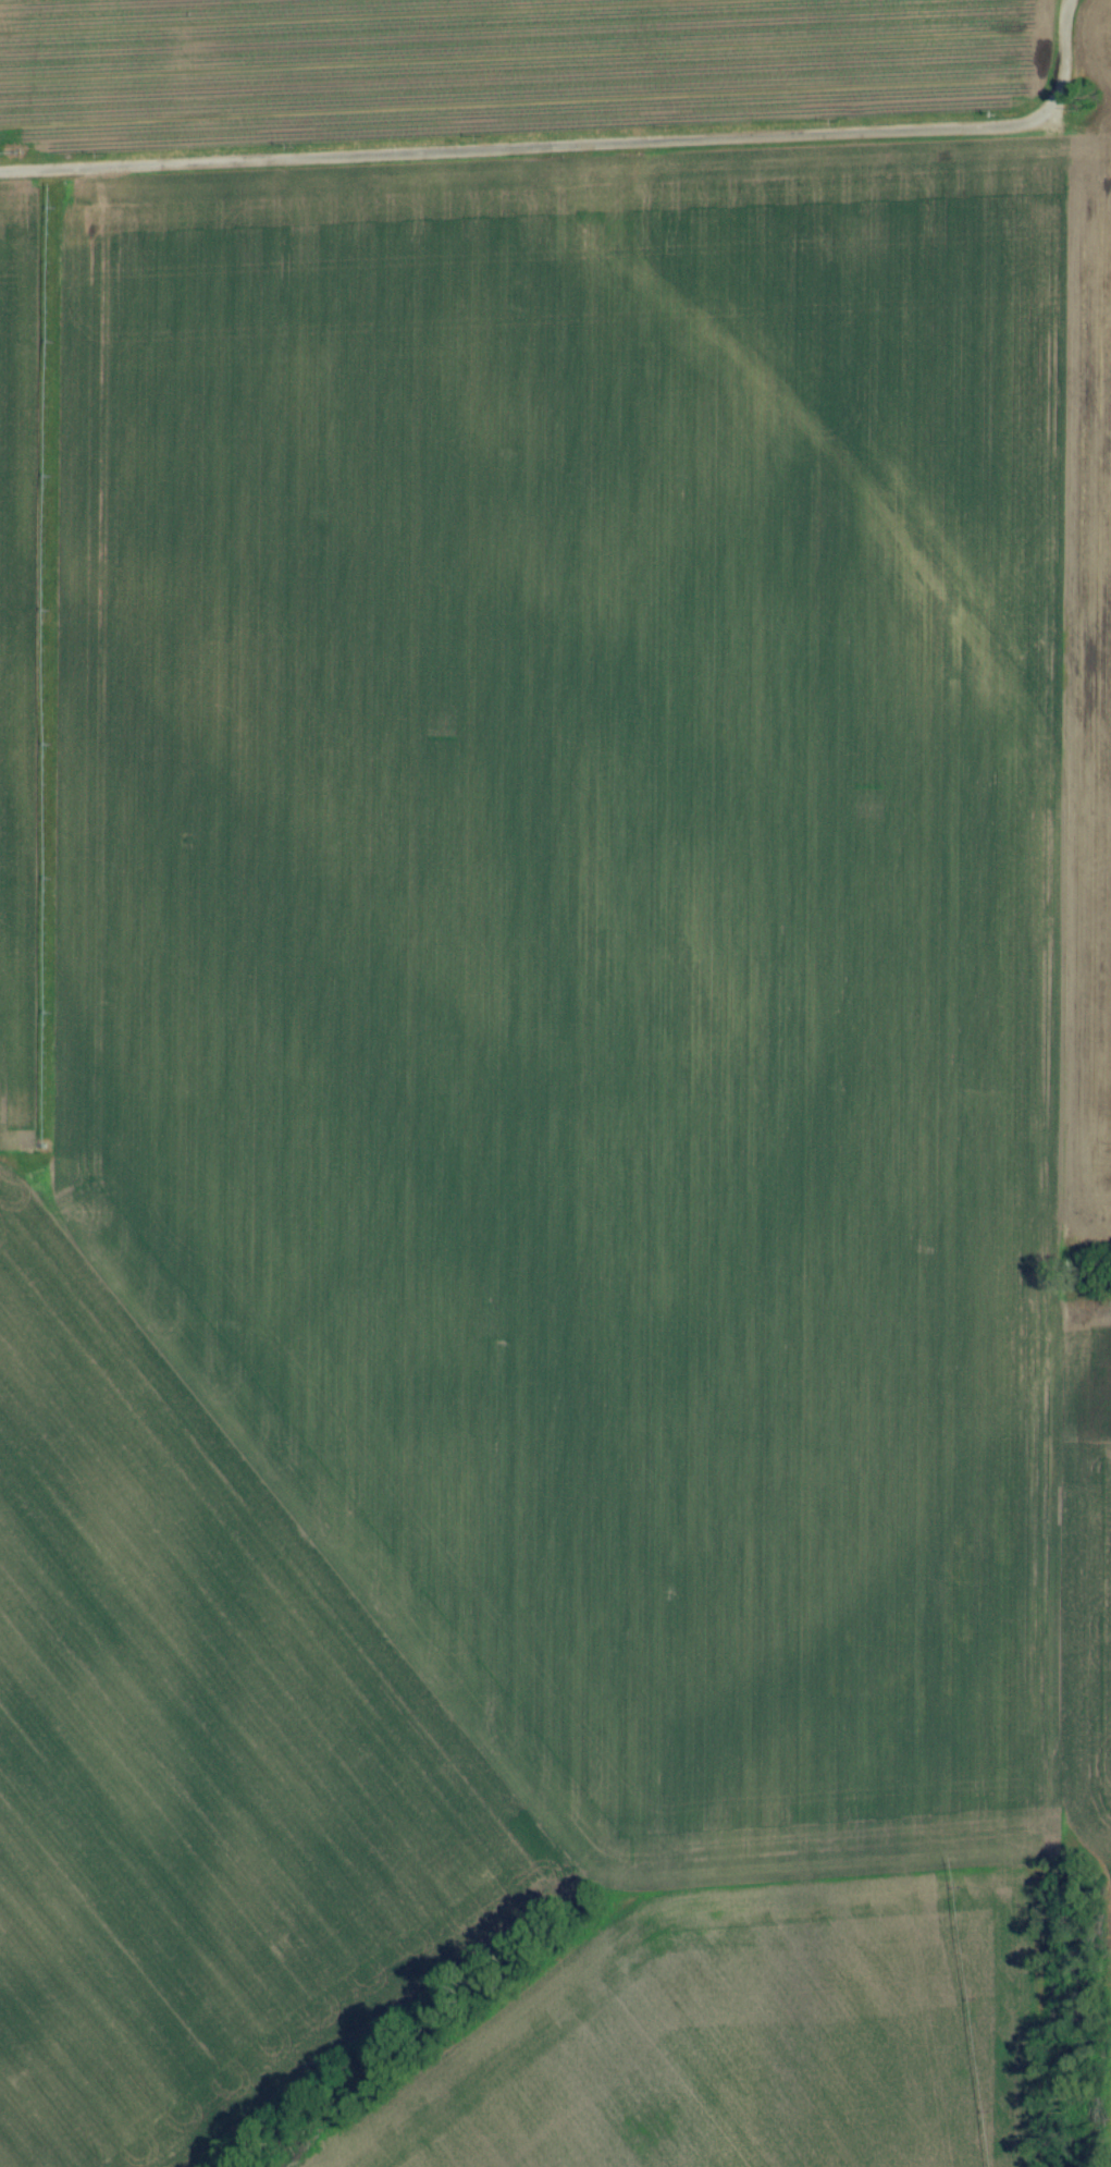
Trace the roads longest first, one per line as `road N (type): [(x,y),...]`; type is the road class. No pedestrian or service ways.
road 1 (residential): [(0,135),(126,123),(1097,88),(1104,0)]

